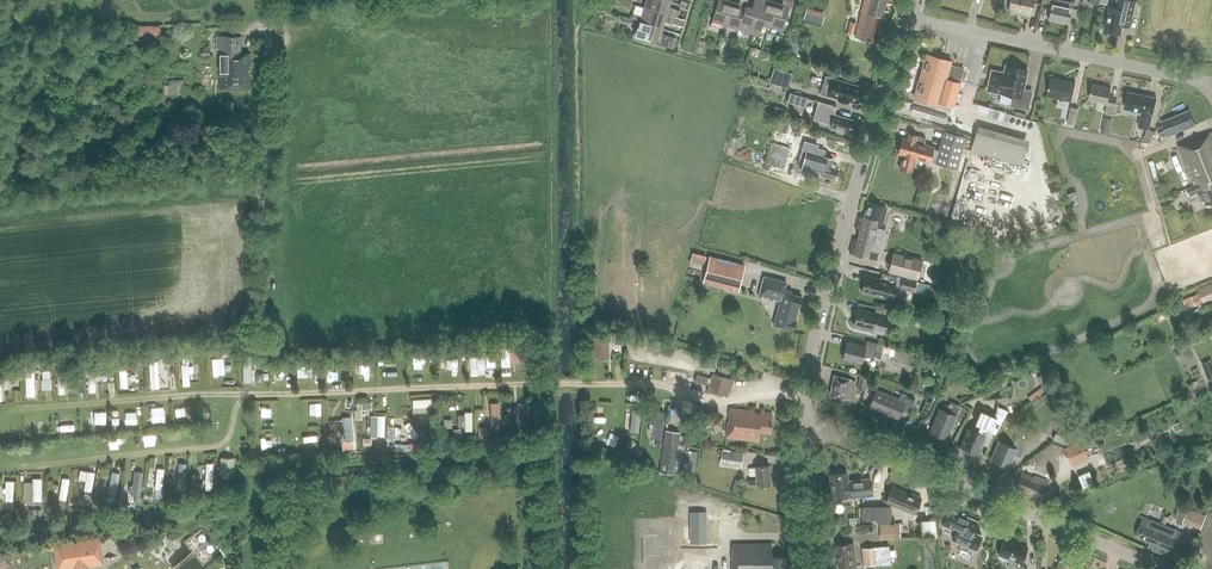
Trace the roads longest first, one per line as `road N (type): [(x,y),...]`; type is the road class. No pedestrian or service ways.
road 1 (track): [(803,398),(774,391),(719,404),(643,386),(556,384),(187,395),(0,414)]
road 2 (unclassified): [(802,421),(836,246),(908,19)]
road 3 (unclassified): [(1162,568),(802,421)]
road 4 (residential): [(908,19),(1205,82)]
road 5 (track): [(0,467),(215,447),(228,436)]
road 6 (residential): [(268,0),(267,213)]
road 7 (residential): [(814,568),(802,421)]

